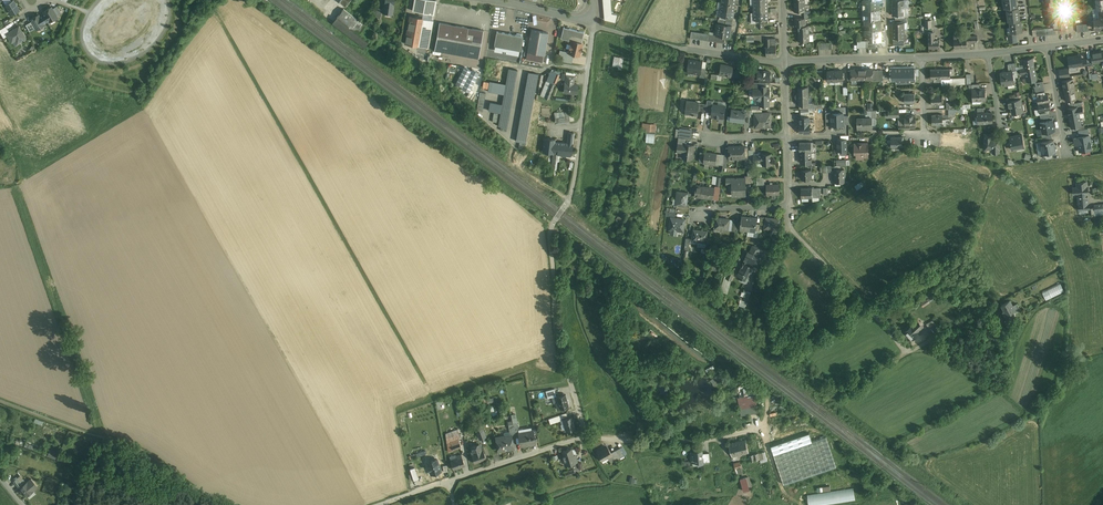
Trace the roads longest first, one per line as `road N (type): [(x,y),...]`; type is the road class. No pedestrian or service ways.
road 1 (residential): [(380,504),(572,440),(583,428),(554,328),(550,234),(577,164),(591,19)]
road 2 (residential): [(591,19),(673,47),(784,62)]
road 3 (residential): [(789,206),(791,227),(909,351)]
road 4 (track): [(217,504),(128,444),(98,437)]
road 5 (residential): [(784,62),(922,57)]
road 6 (track): [(168,0),(166,28),(135,59),(97,60),(83,40)]

